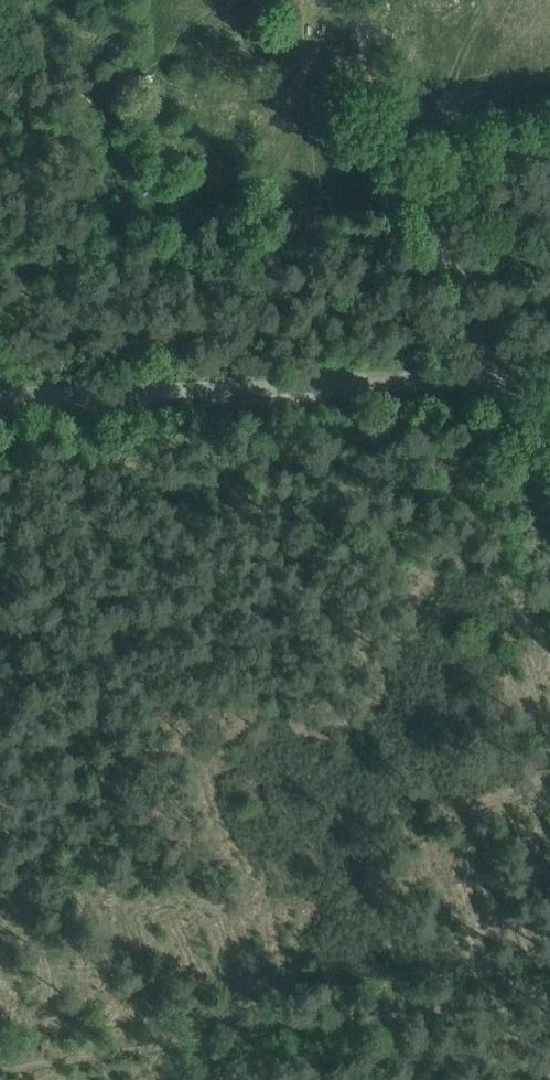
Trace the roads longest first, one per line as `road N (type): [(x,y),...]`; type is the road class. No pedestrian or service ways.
road 1 (unclassified): [(549,367),(0,394)]

